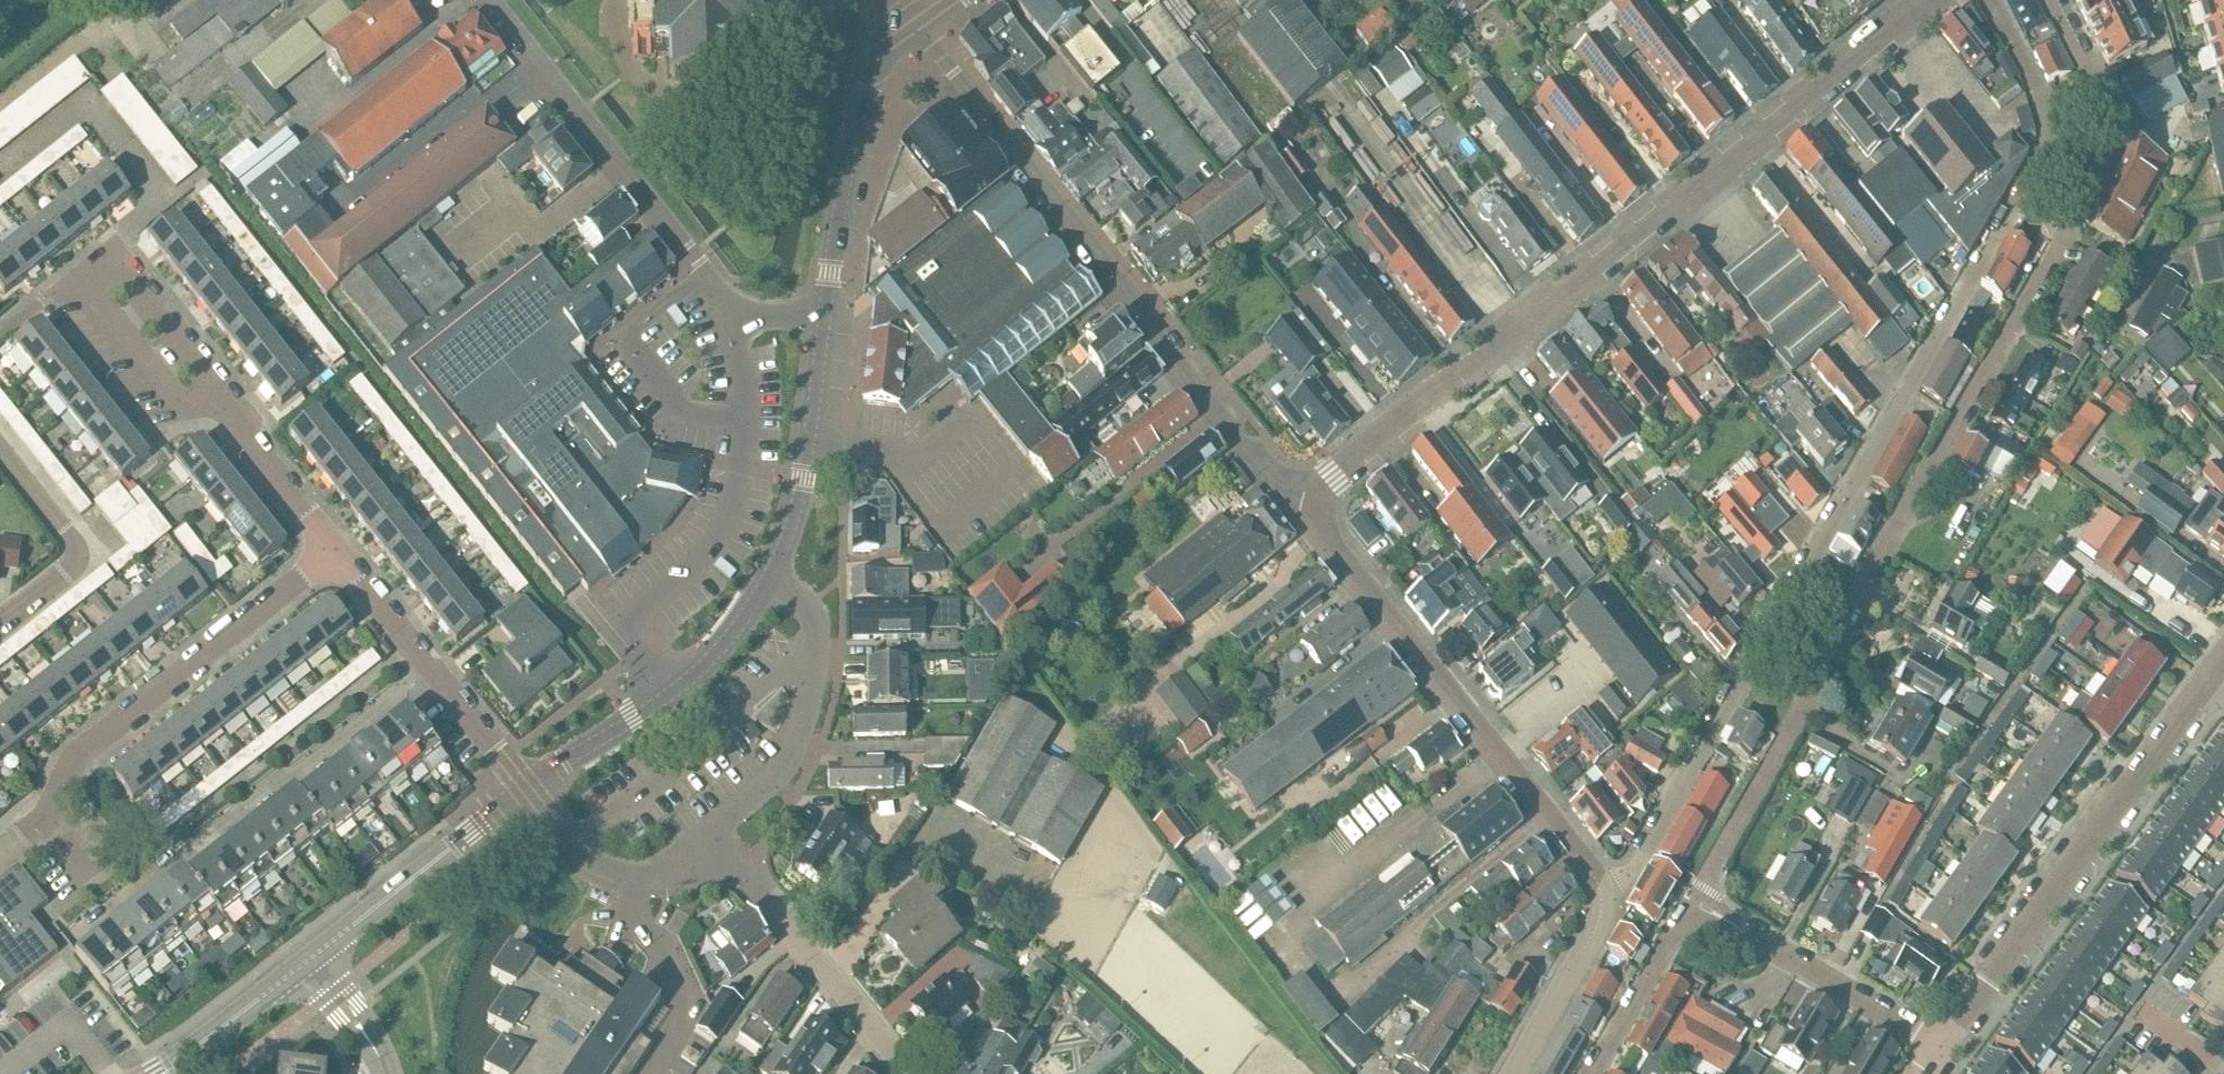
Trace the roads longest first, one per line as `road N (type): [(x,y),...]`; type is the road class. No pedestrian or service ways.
road 1 (residential): [(1734,923),(1703,888),(2101,165),(2108,144),(2100,99),(2054,0)]
road 2 (residential): [(1985,0),(2043,98),(2050,145),(1642,853),(1601,897)]
road 3 (tertiary): [(1314,495),(1426,395),(1933,0)]
road 4 (unclassified): [(920,26),(1275,487),(1314,495)]
road 5 (tertiary): [(1601,897),(1568,836),(1321,532),(1314,495)]
road 6 (residential): [(823,321),(735,304),(493,0)]
road 7 (residential): [(0,858),(56,801),(77,761),(337,549)]
road 8 (residential): [(1939,1048),(2207,680)]
road 9 (residential): [(337,549),(105,251)]
road 10 (unclassified): [(701,858),(731,814),(788,762),(804,716),(812,618),(800,599),(767,584)]
road 11 (tertiary): [(823,321),(867,90),(883,54),(920,26)]
road 12 (tertiary): [(527,789),(668,691),(718,647),(767,584)]
road 13 (residential): [(914,1073),(756,887),(701,858)]
road 14 (residential): [(527,789),(337,549)]
road 15 (tertiary): [(309,958),(527,789)]
road 16 (tertiary): [(767,584),(800,496),(823,321)]
road 17 (residential): [(1939,1048),(1734,923)]
road 18 (residential): [(1734,923),(1684,923),(1595,1073)]
road 19 (residential): [(654,1073),(690,1019),(639,921),(631,877)]
road 20 (tertiary): [(1516,1073),(1601,922),(1601,897)]
road 21 (tertiary): [(309,958),(148,1073)]
road 22 (residential): [(0,630),(69,578),(77,554),(46,503)]
road 23 (unclassified): [(631,877),(579,847),(527,789)]
road 24 (residential): [(384,1064),(309,958)]

